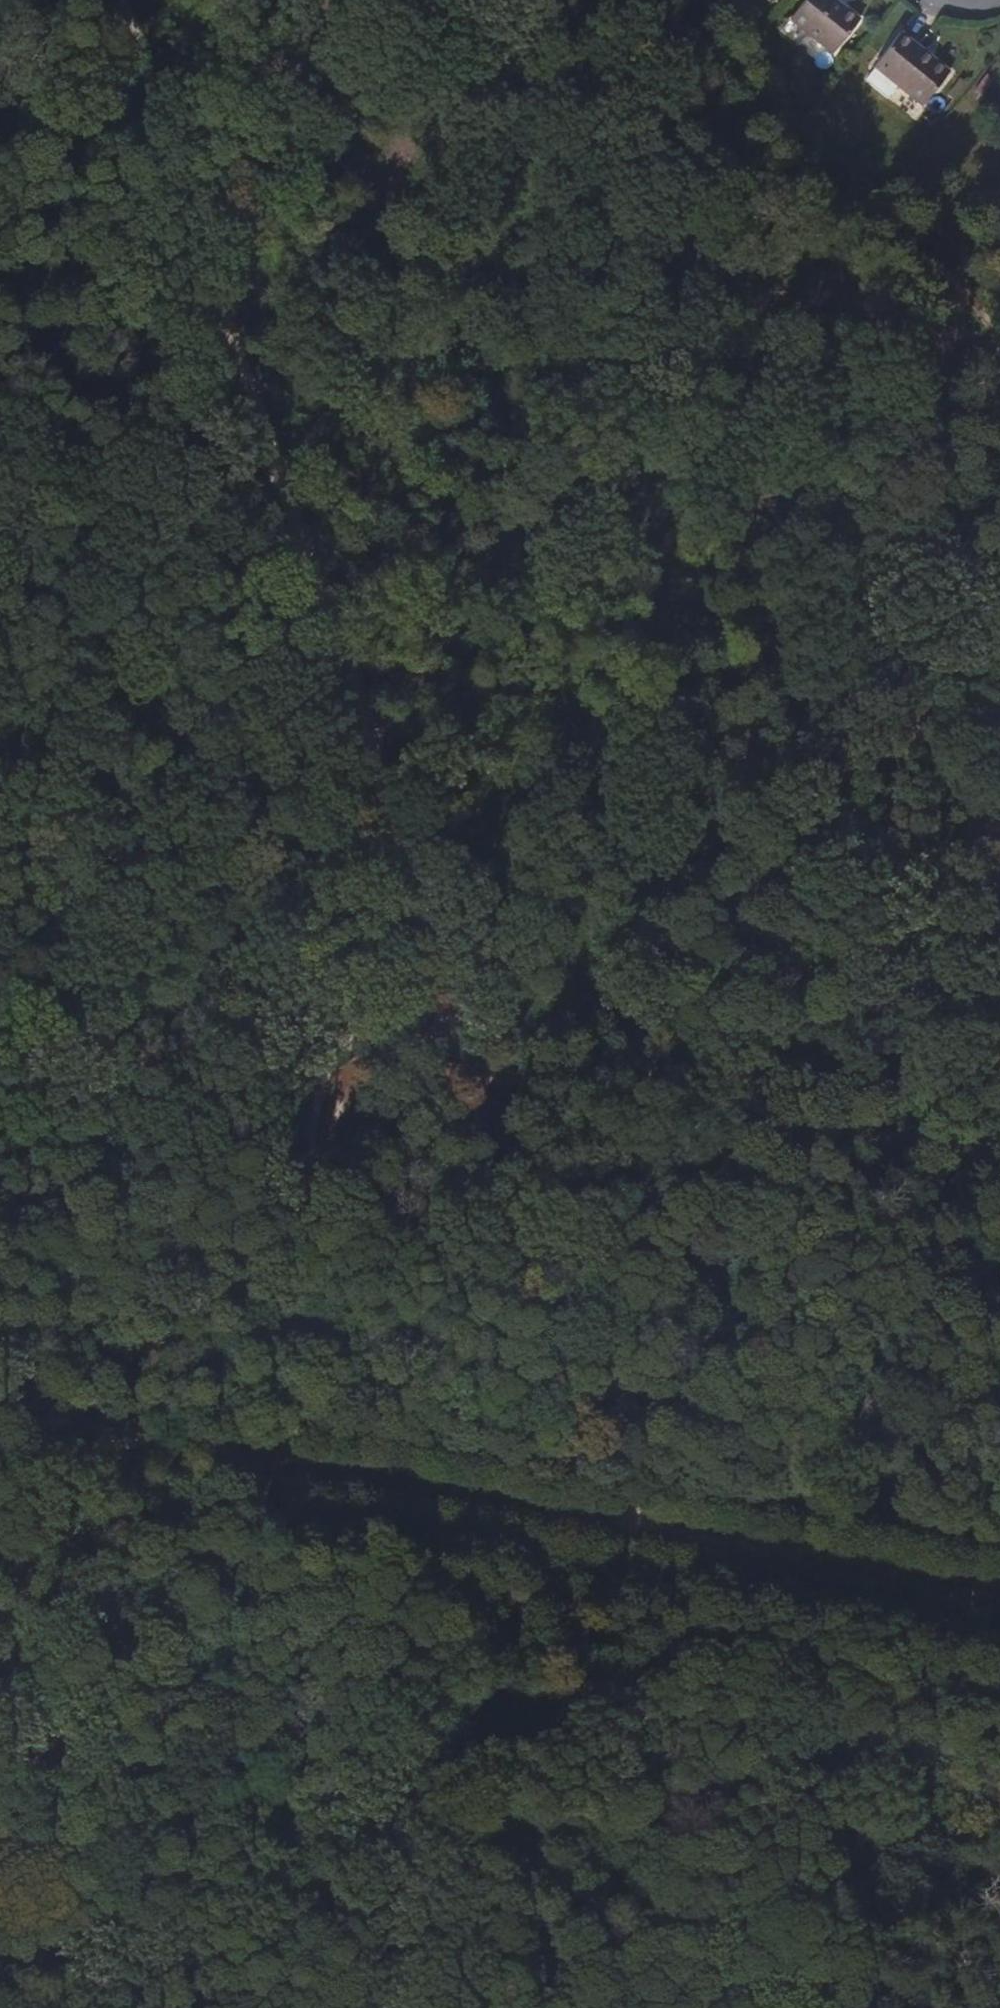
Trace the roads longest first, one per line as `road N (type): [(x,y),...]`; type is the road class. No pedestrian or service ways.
road 1 (track): [(482,1043),(121,0)]
road 2 (track): [(238,1459),(6,1415)]

